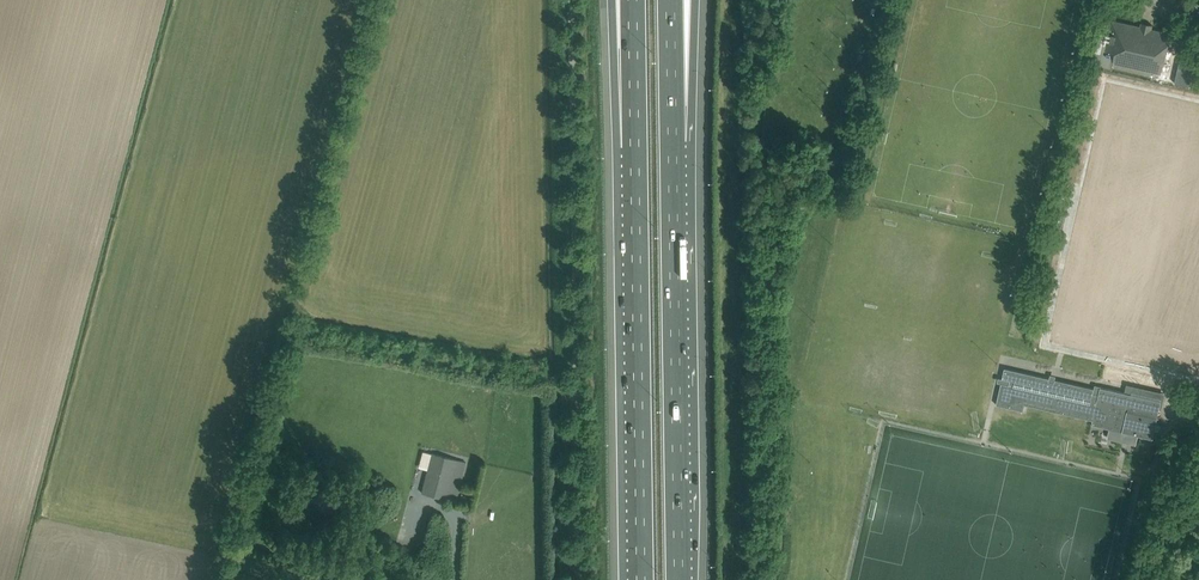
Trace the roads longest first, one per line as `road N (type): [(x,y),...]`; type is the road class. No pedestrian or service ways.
road 1 (unclassified): [(583,579),(573,0)]
road 2 (motorway): [(679,579),(673,145)]
road 3 (motorway): [(634,146),(640,579)]
road 4 (motorway): [(614,0),(634,146)]
road 5 (motorway): [(673,145),(695,0)]
road 6 (motorway): [(632,0),(634,146)]
road 7 (motorway): [(673,145),(670,0)]

